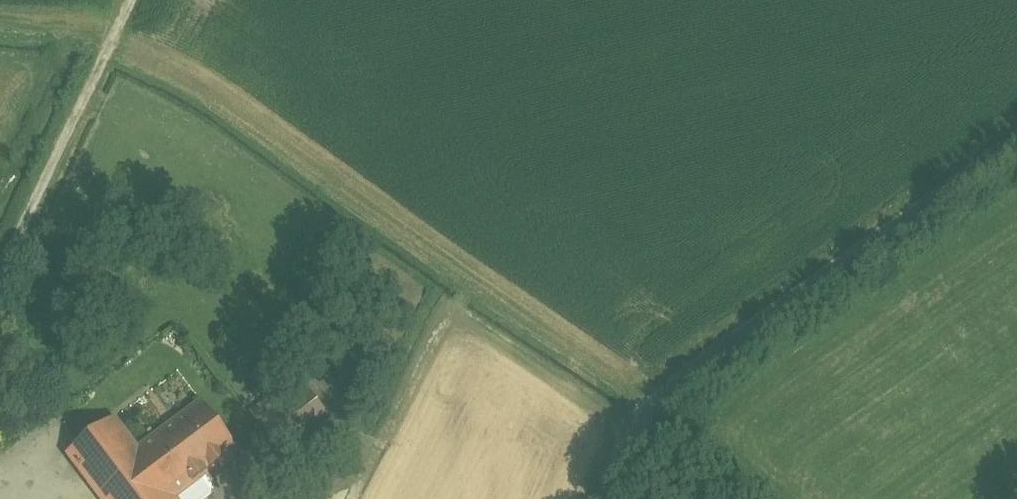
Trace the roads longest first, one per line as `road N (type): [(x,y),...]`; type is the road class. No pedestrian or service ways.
road 1 (residential): [(1016,135),(733,329),(651,413),(616,498)]

